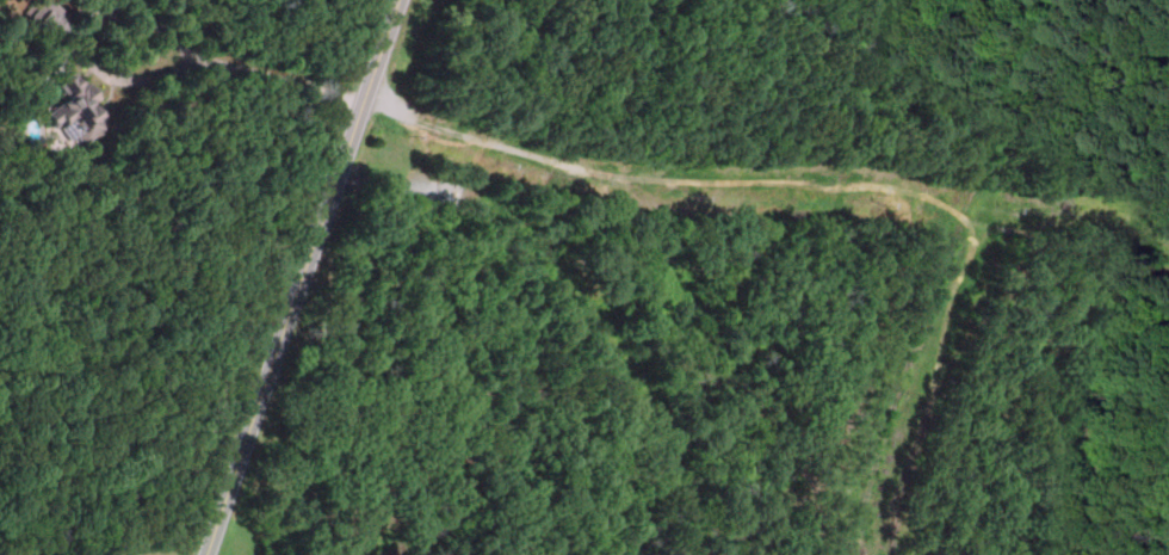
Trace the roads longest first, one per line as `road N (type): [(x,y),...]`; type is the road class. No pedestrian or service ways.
road 1 (track): [(361,103),(561,165),(670,179),(870,183),(961,214),(969,251),(875,554)]
road 2 (tertiary): [(206,554),(398,0)]
road 3 (track): [(969,224),(1096,222),(1126,227),(1168,250)]

